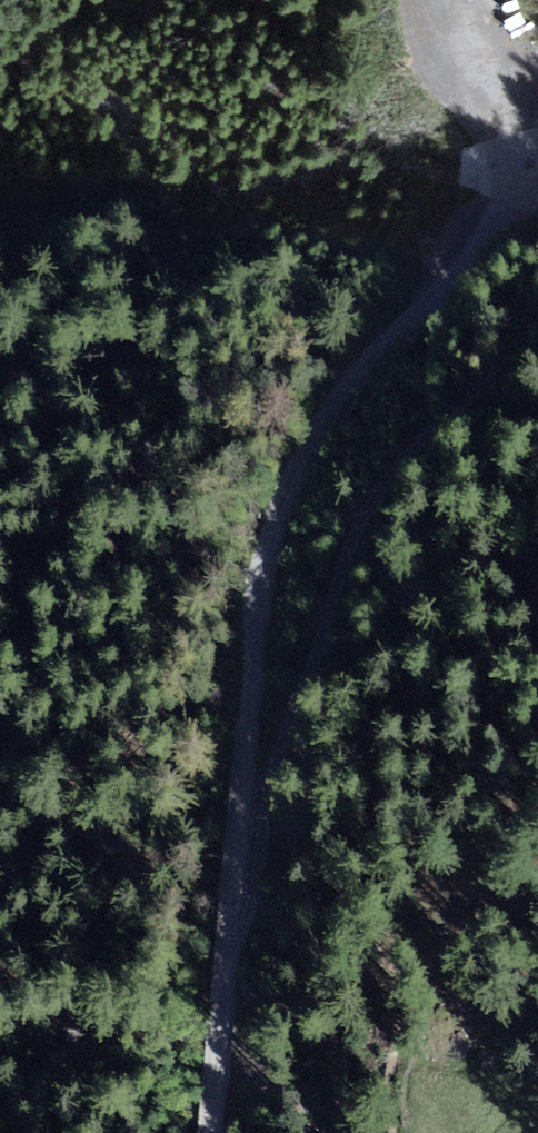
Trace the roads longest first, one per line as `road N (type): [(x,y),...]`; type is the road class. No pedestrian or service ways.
road 1 (residential): [(442,0),(488,86),(512,165),(486,243),(367,348),(297,438),(272,507),(247,648),(222,942)]
road 2 (unclassified): [(222,942),(271,862),(318,618),(392,477),(537,335)]
road 3 (residential): [(222,942),(206,1132)]

